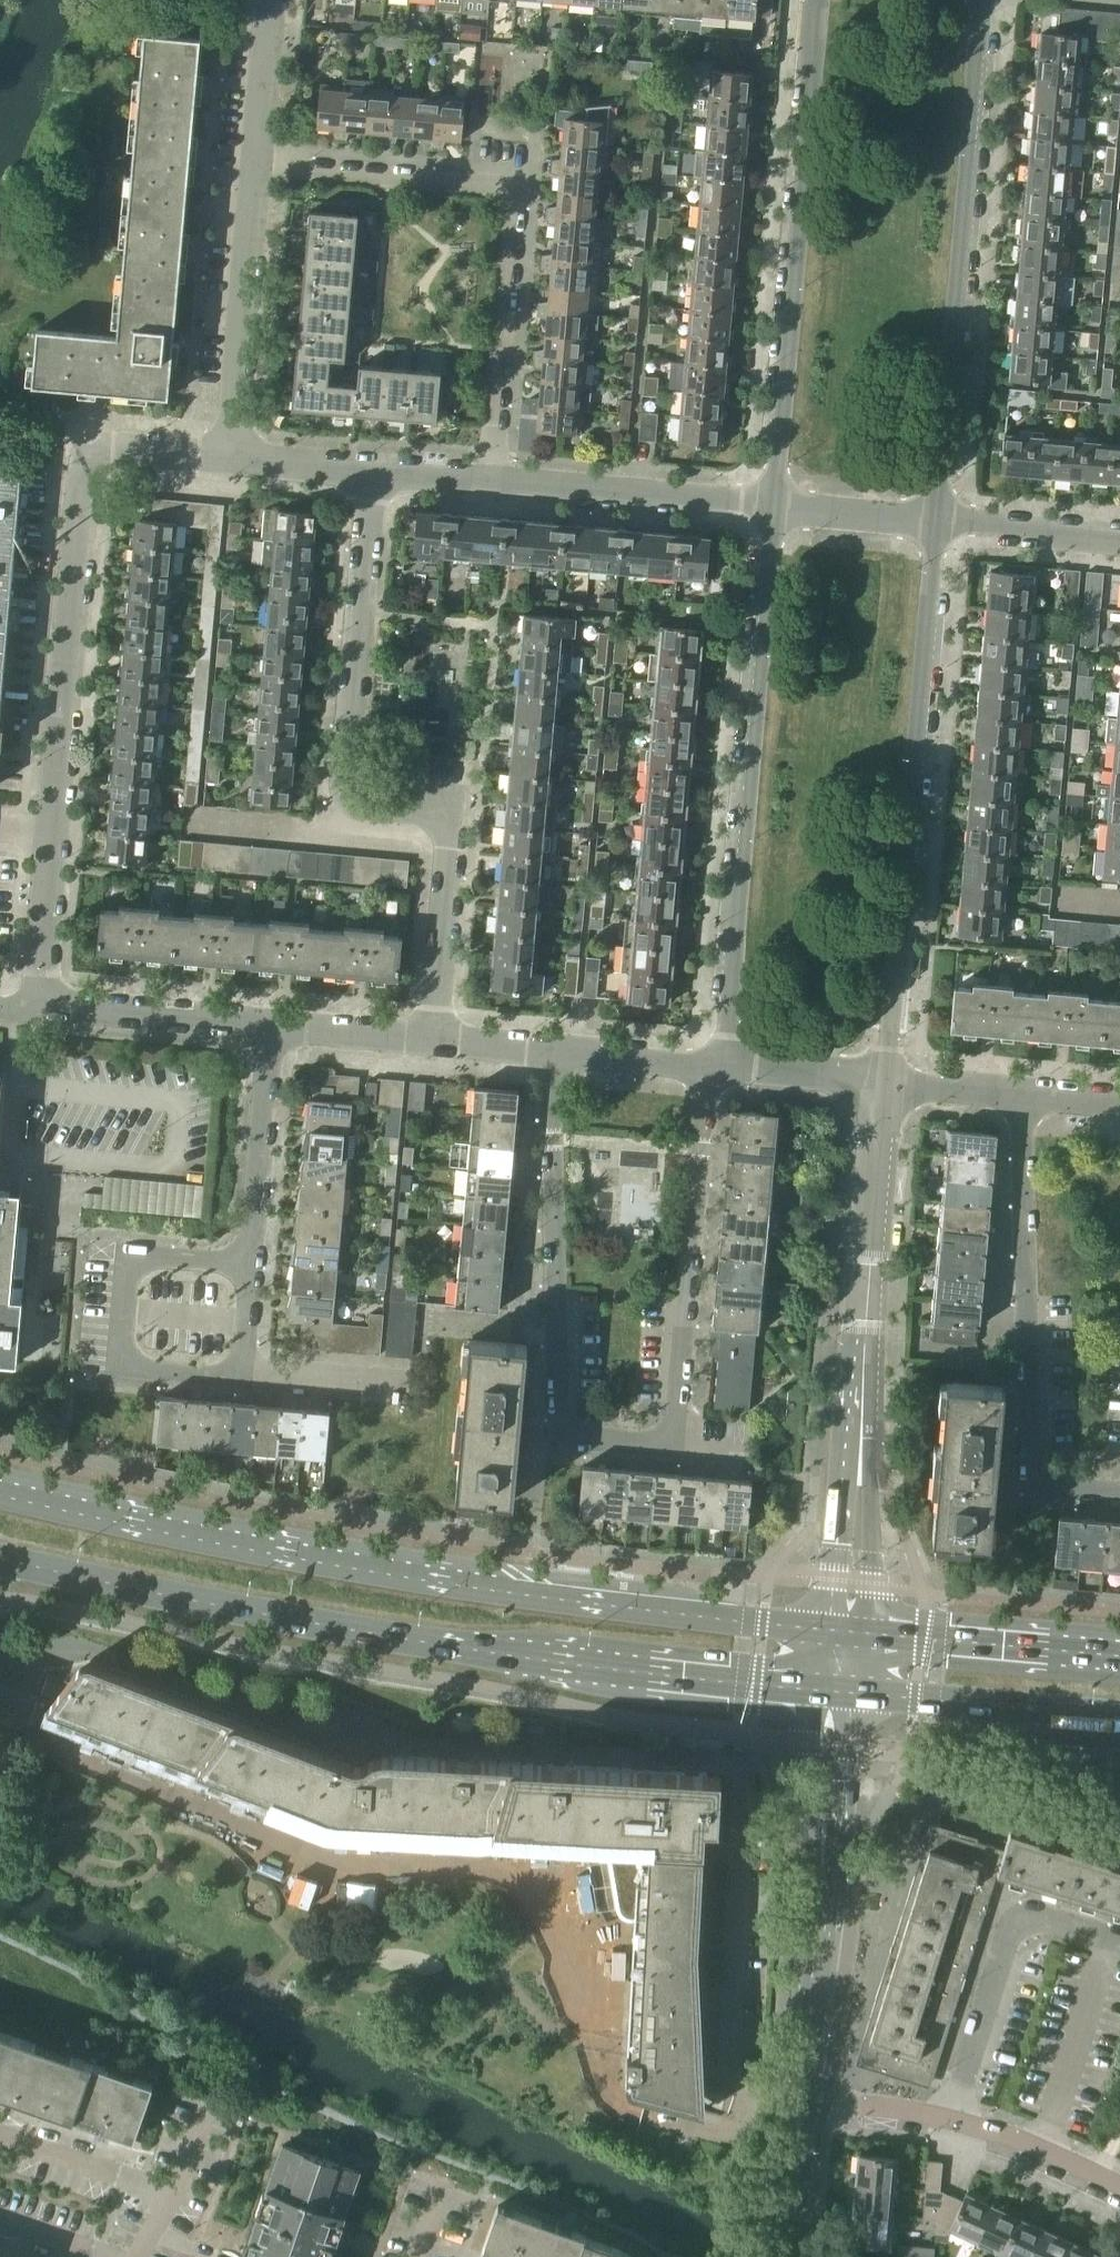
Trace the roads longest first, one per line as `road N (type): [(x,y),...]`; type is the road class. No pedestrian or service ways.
road 1 (unclassified): [(8,1671),(14,1662),(82,1648),(322,1739),(731,1765),(742,1795),(729,2070),(747,2110),(800,2111)]
road 2 (residential): [(719,1070),(704,1098),(672,1443),(573,1438),(562,1422),(556,1326),(552,1053)]
road 3 (primary): [(842,1631),(563,1600),(0,1488)]
road 4 (primary): [(0,1558),(394,1637),(830,1691)]
road 5 (residential): [(433,1042),(451,837),(434,814),(347,800),(374,475)]
road 6 (residential): [(883,1086),(934,521)]
road 7 (residential): [(775,507),(729,1032),(719,1070)]
road 8 (residential): [(488,480),(513,202),(507,193),(497,186),(258,164)]
road 9 (residential): [(40,1005),(84,472)]
road 10 (residential): [(934,521),(980,0)]
road 11 (residential): [(817,0),(775,507)]
road 12 (residential): [(1119,1494),(1053,1490),(1040,1484),(1029,1461),(1020,1097)]
road 13 (unclassified): [(802,2093),(830,1691)]
road 14 (residential): [(241,1379),(117,1368),(127,1254),(249,1264)]
road 15 (residential): [(883,1086),(854,1440)]
road 16 (residential): [(950,2120),(1021,1917),(1119,1941)]
road 17 (residential): [(229,460),(258,164)]
road 18 (primary): [(830,1691),(1119,1717)]
road 19 (residential): [(775,507),(488,480)]
road 20 (primary): [(1119,1656),(842,1631)]
road 21 (residential): [(249,1264),(270,1027)]
road 22 (residential): [(40,1005),(270,1027)]
road 23 (residential): [(842,1631),(854,1440)]
road 24 (residential): [(1119,539),(934,521)]
road 25 (residential): [(0,2133),(172,2194)]
road 26 (residential): [(1119,2186),(950,2120)]
road 27 (residential): [(552,1053),(719,1070)]
road 28 (residential): [(719,1070),(883,1086)]
road 29 (residential): [(258,164),(272,0)]
road 30 (residential): [(270,1027),(433,1042)]
road 31 (residential): [(934,521),(775,507)]
road 32 (residential): [(229,460),(119,448),(84,472)]
road 33 (residential): [(950,2120),(802,2093)]
road 34 (residential): [(374,475),(229,460)]
road 35 (residential): [(787,2256),(800,2111)]
road 36 (residential): [(380,1382),(254,1371),(241,1379)]
road 37 (residential): [(883,1086),(1020,1097)]

